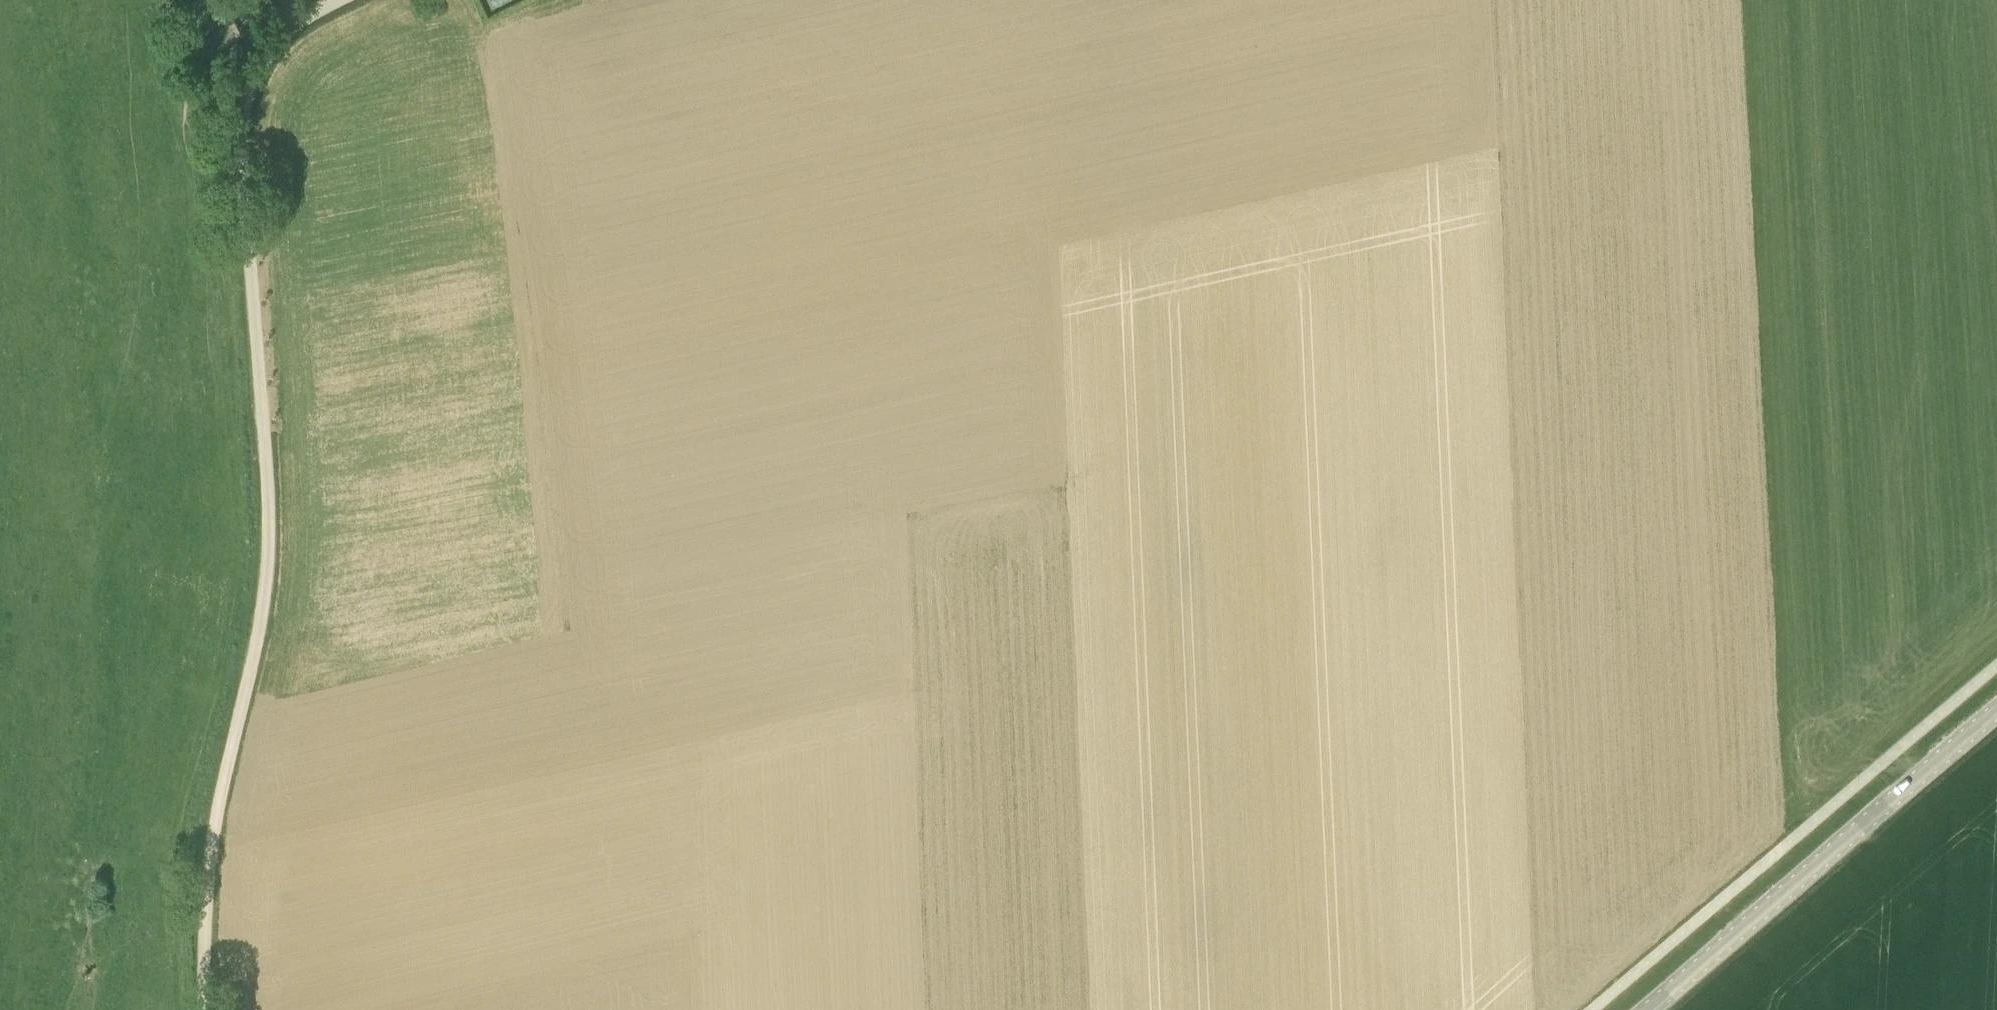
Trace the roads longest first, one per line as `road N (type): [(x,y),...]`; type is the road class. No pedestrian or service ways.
road 1 (unclassified): [(205,1009),(210,862),(261,621),(268,547),(243,133),(255,78),(274,44),(339,0)]
road 2 (tertiary): [(1647,1009),(1996,709)]

